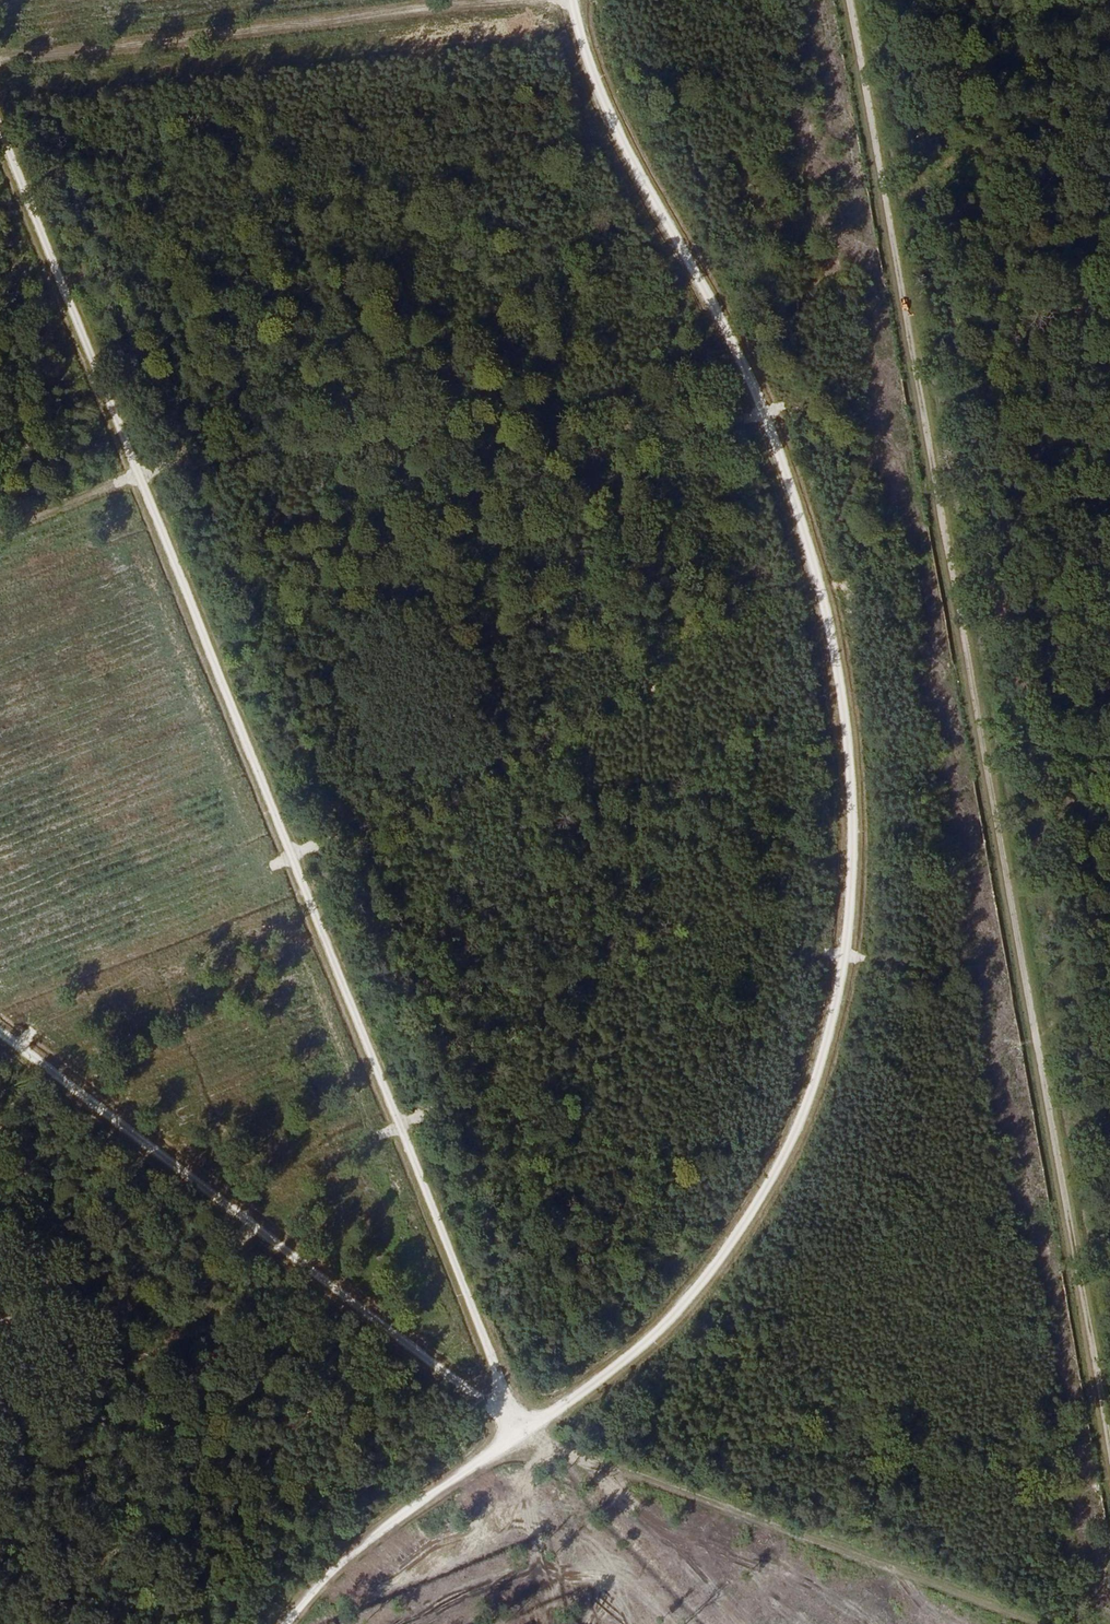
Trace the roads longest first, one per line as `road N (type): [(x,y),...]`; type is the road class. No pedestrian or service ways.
road 1 (track): [(0,122),(306,870),(491,1351),(529,1425),(650,1342),(738,1238),(810,1098),(848,965),(855,890),(854,773),(811,555),(745,365),(595,76),(576,0)]
road 2 (track): [(853,0),(1109,1355)]
road 3 (track): [(1035,1623),(529,1425),(0,1019)]
road 4 (track): [(0,65),(496,0)]
road 5 (track): [(529,1425),(347,1556),(291,1623)]
road 6 (track): [(142,475),(0,532)]

